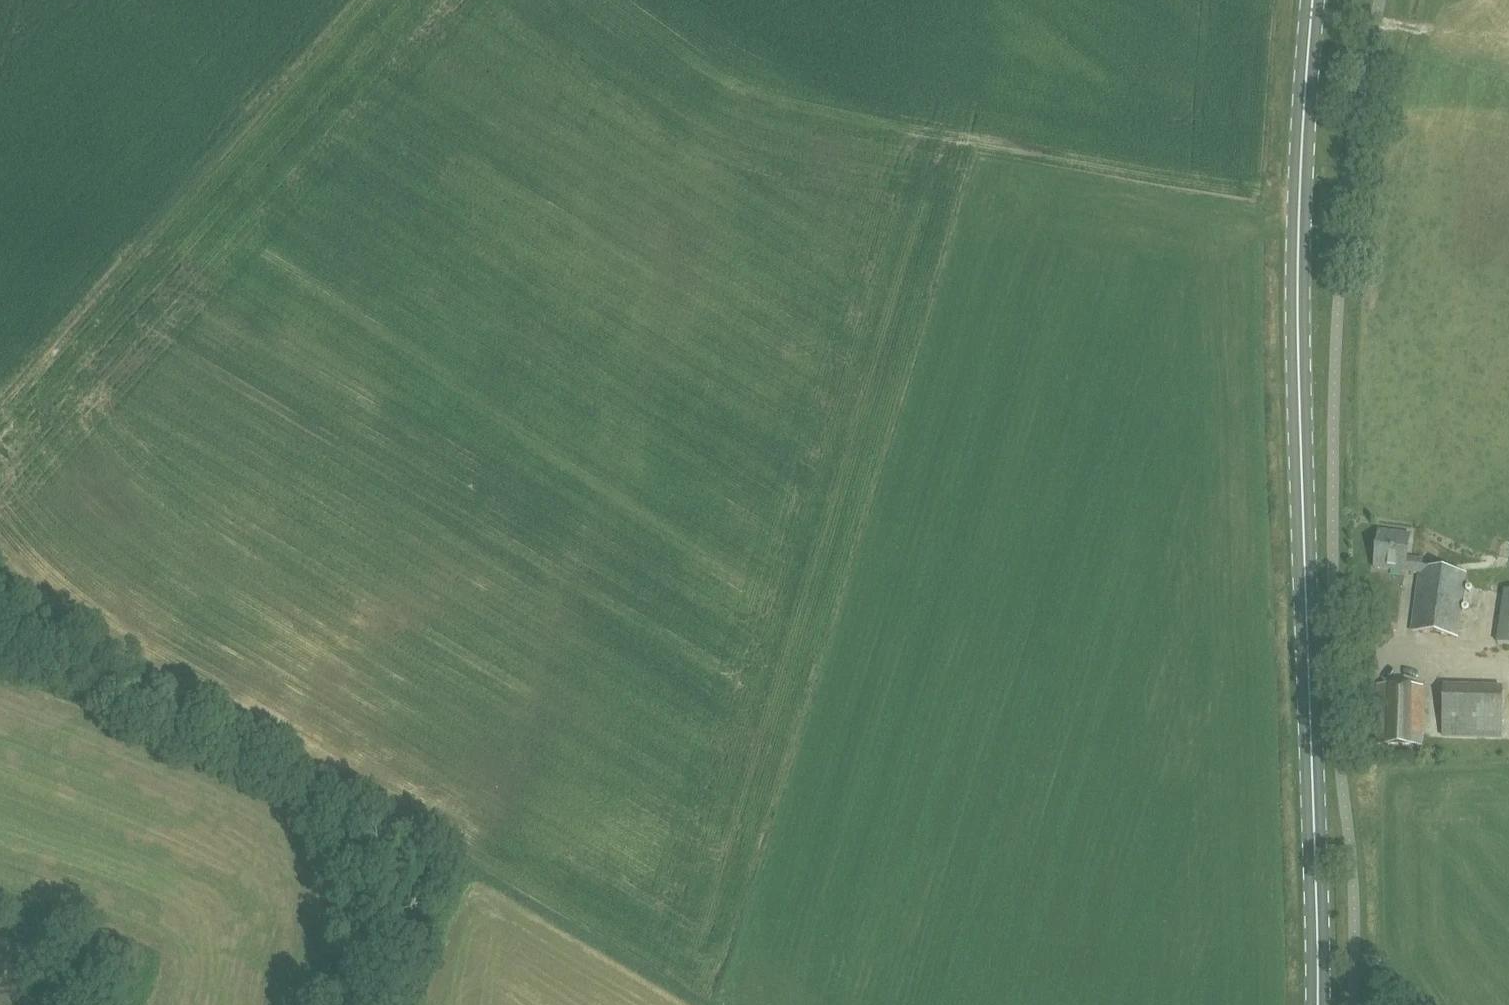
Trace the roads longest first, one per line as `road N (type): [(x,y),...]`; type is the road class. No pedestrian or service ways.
road 1 (secondary): [(1315,1004),(1298,188),(1314,0)]

